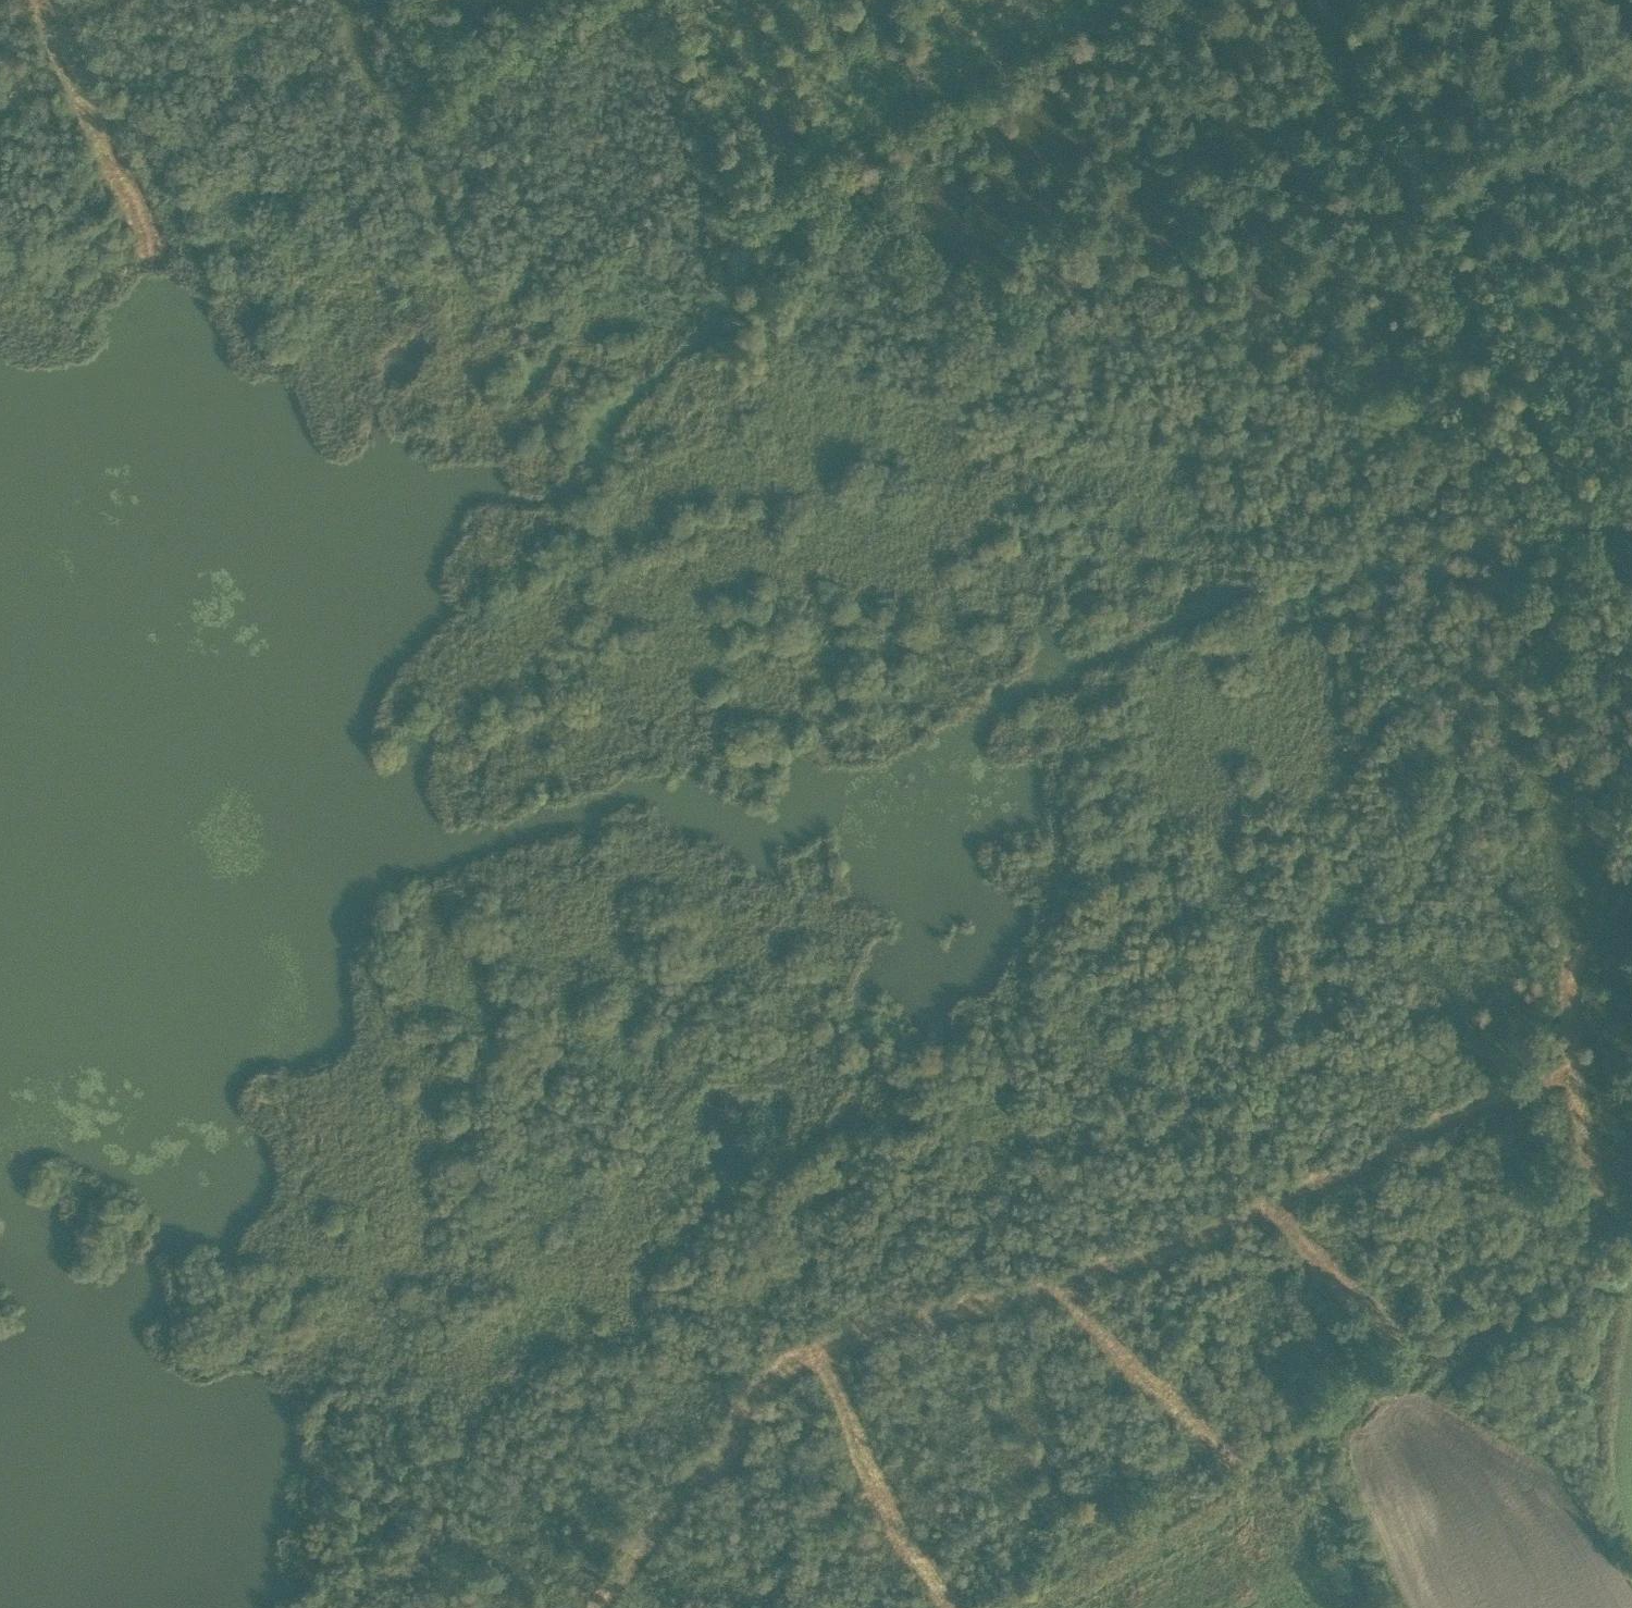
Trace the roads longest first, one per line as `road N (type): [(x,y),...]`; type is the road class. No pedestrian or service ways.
road 1 (track): [(1323,0),(1631,563)]

